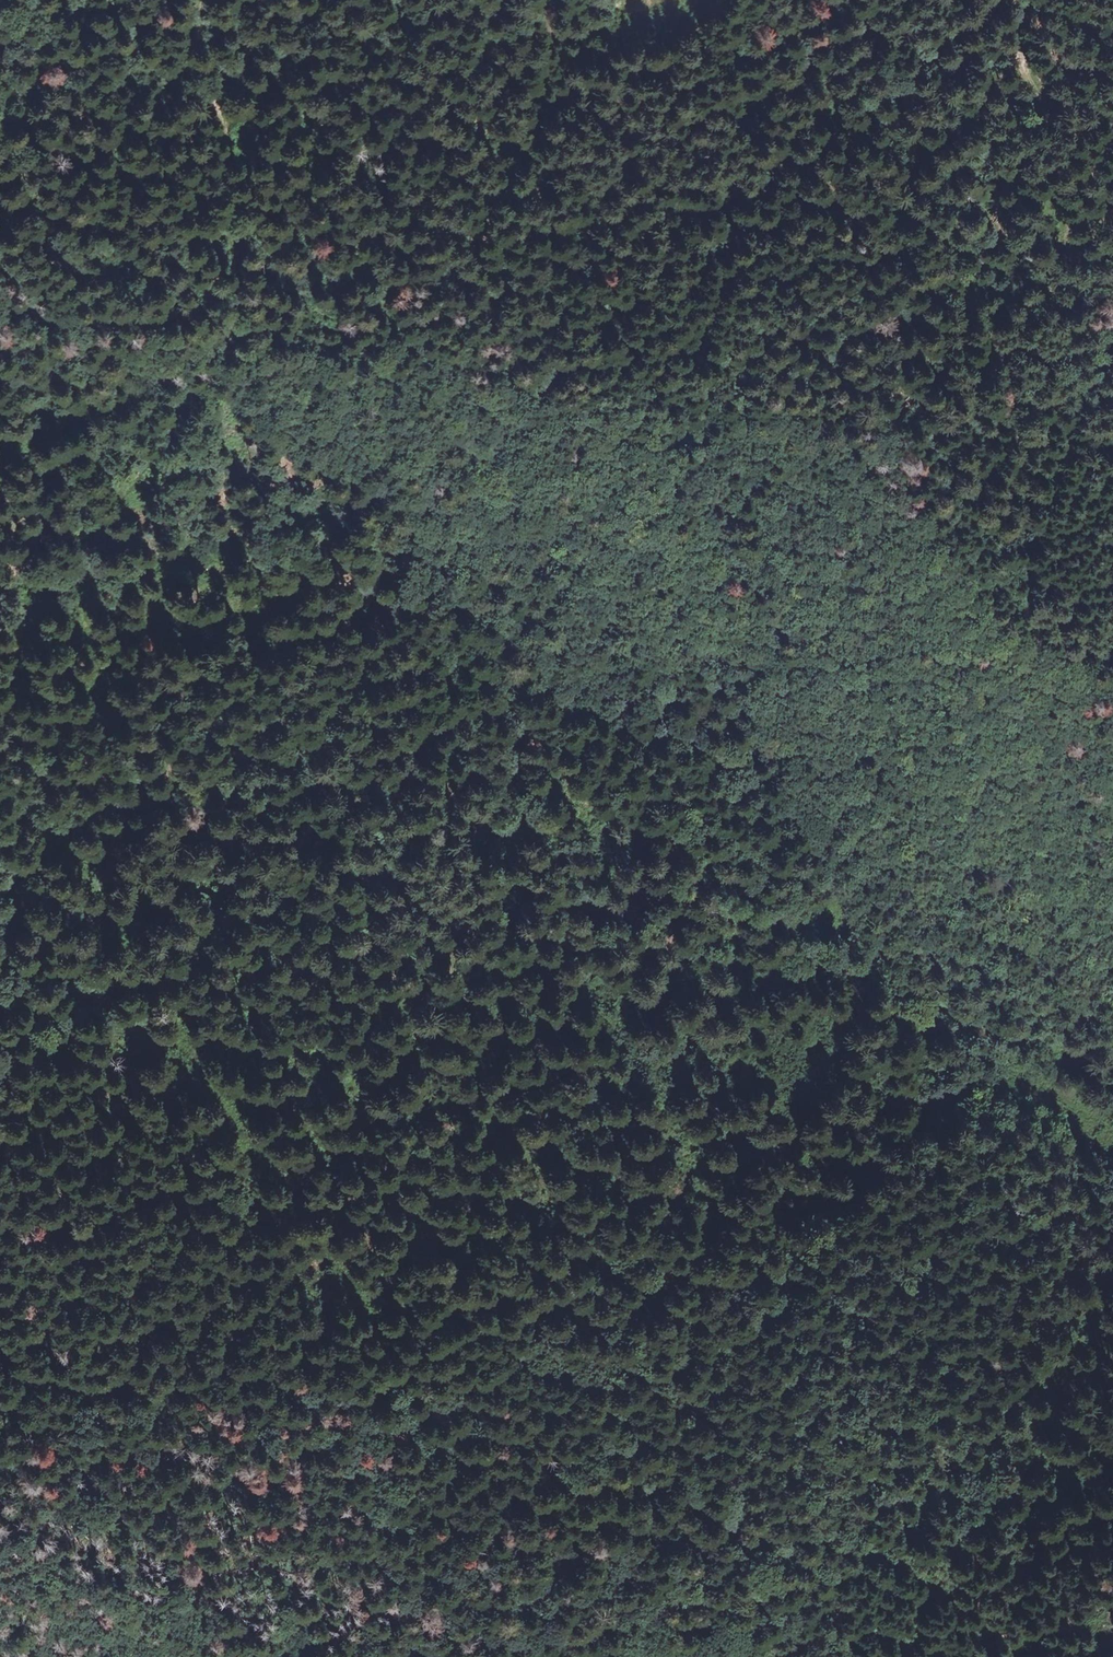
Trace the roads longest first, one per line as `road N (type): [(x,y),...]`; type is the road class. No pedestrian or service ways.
road 1 (track): [(850,0),(739,188),(710,359)]
road 2 (track): [(242,284),(222,198),(222,121),(193,35),(200,0)]

